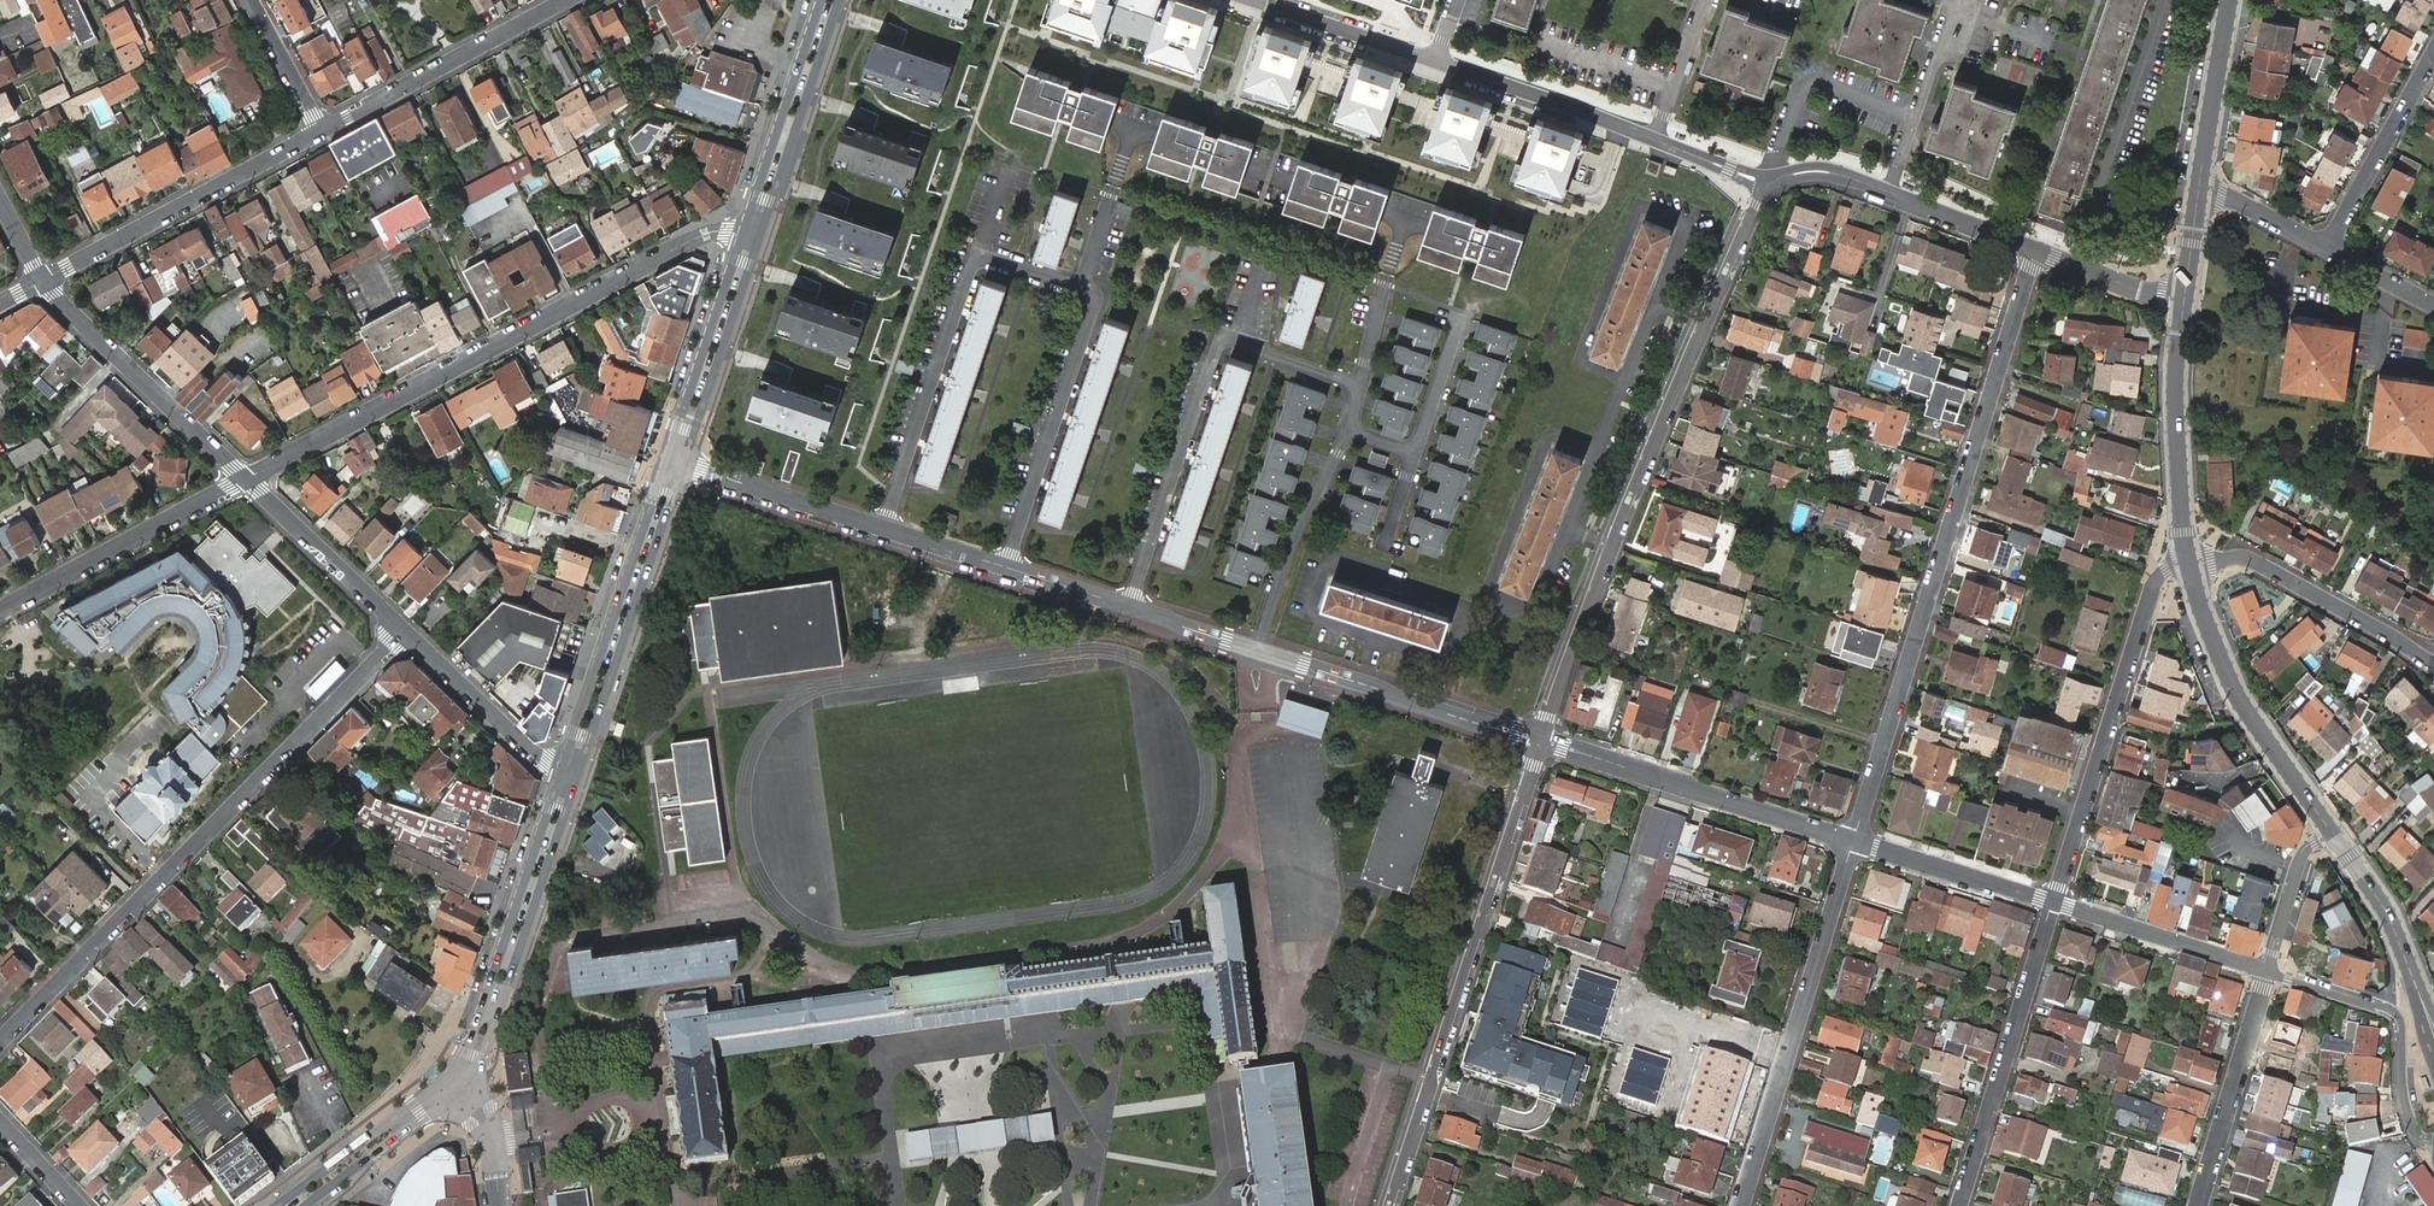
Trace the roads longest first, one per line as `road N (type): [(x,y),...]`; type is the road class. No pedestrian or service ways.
road 1 (residential): [(683,463),(1540,740)]
road 2 (residential): [(1855,841),(2037,251)]
road 3 (residential): [(1766,185),(1629,499),(1540,740)]
road 4 (residential): [(0,1042),(403,630)]
road 5 (residential): [(247,480),(695,239),(743,235)]
road 6 (residential): [(1766,185),(1571,107),(1252,0)]
road 7 (residential): [(1540,740),(1388,1205)]
road 8 (residential): [(1741,1205),(1855,841)]
road 9 (residential): [(2055,902),(2153,582),(2188,564)]
road 10 (secondary): [(461,1089),(482,1059),(578,776)]
road 11 (residential): [(1540,740),(1855,841)]
road 12 (secondary): [(667,458),(561,771)]
road 13 (secondary): [(578,776),(683,463)]
road 14 (secondary): [(561,771),(468,1053),(451,1079)]
road 15 (residential): [(2055,902),(1960,1205)]
road 16 (residential): [(321,133),(43,282)]
road 17 (tertiary): [(2331,832),(2219,660),(2188,564)]
road 18 (residential): [(2037,251),(1834,173),(1794,173),(1766,185)]
road 19 (residential): [(43,282),(247,480)]
road 20 (residential): [(0,611),(247,480)]
road 21 (residential): [(566,0),(321,133)]
road 22 (residential): [(2433,1141),(2416,1135),(2406,1108),(2395,1013),(2268,972)]
road 23 (residential): [(2433,665),(2251,559),(2188,564)]
road 24 (tertiary): [(2188,564),(2175,400),(2185,298)]
road 25 (secondary): [(758,240),(840,0)]
road 26 (secondary): [(822,0),(743,235)]
road 27 (residential): [(2198,1205),(2268,972)]
road 28 (secondary): [(743,235),(667,458)]
road 29 (secondary): [(683,463),(758,240)]
road 30 (residential): [(2324,247),(2433,50)]
road 31 (residential): [(2055,902),(2268,972)]
road 32 (residential): [(247,480),(403,630)]
road 33 (secondary): [(451,1079),(278,1205)]
road 34 (residential): [(403,630),(561,771)]
road 35 (residential): [(1855,841),(2055,902)]
road 36 (secondary): [(304,1205),(461,1089)]
road 37 (tertiary): [(2422,1003),(2392,924),(2331,832)]
road 38 (tertiary): [(2199,188),(2229,0)]
road 39 (residential): [(2268,972),(2297,869),(2331,832)]
road 40 (residential): [(2185,298),(2141,291),(2037,251)]
road 41 (residential): [(250,0),(321,133)]
road 42 (residential): [(2199,188),(2324,247)]
road 43 (tertiary): [(499,1205),(490,1131),(461,1089)]
road 44 (residential): [(2324,247),(2433,304)]

